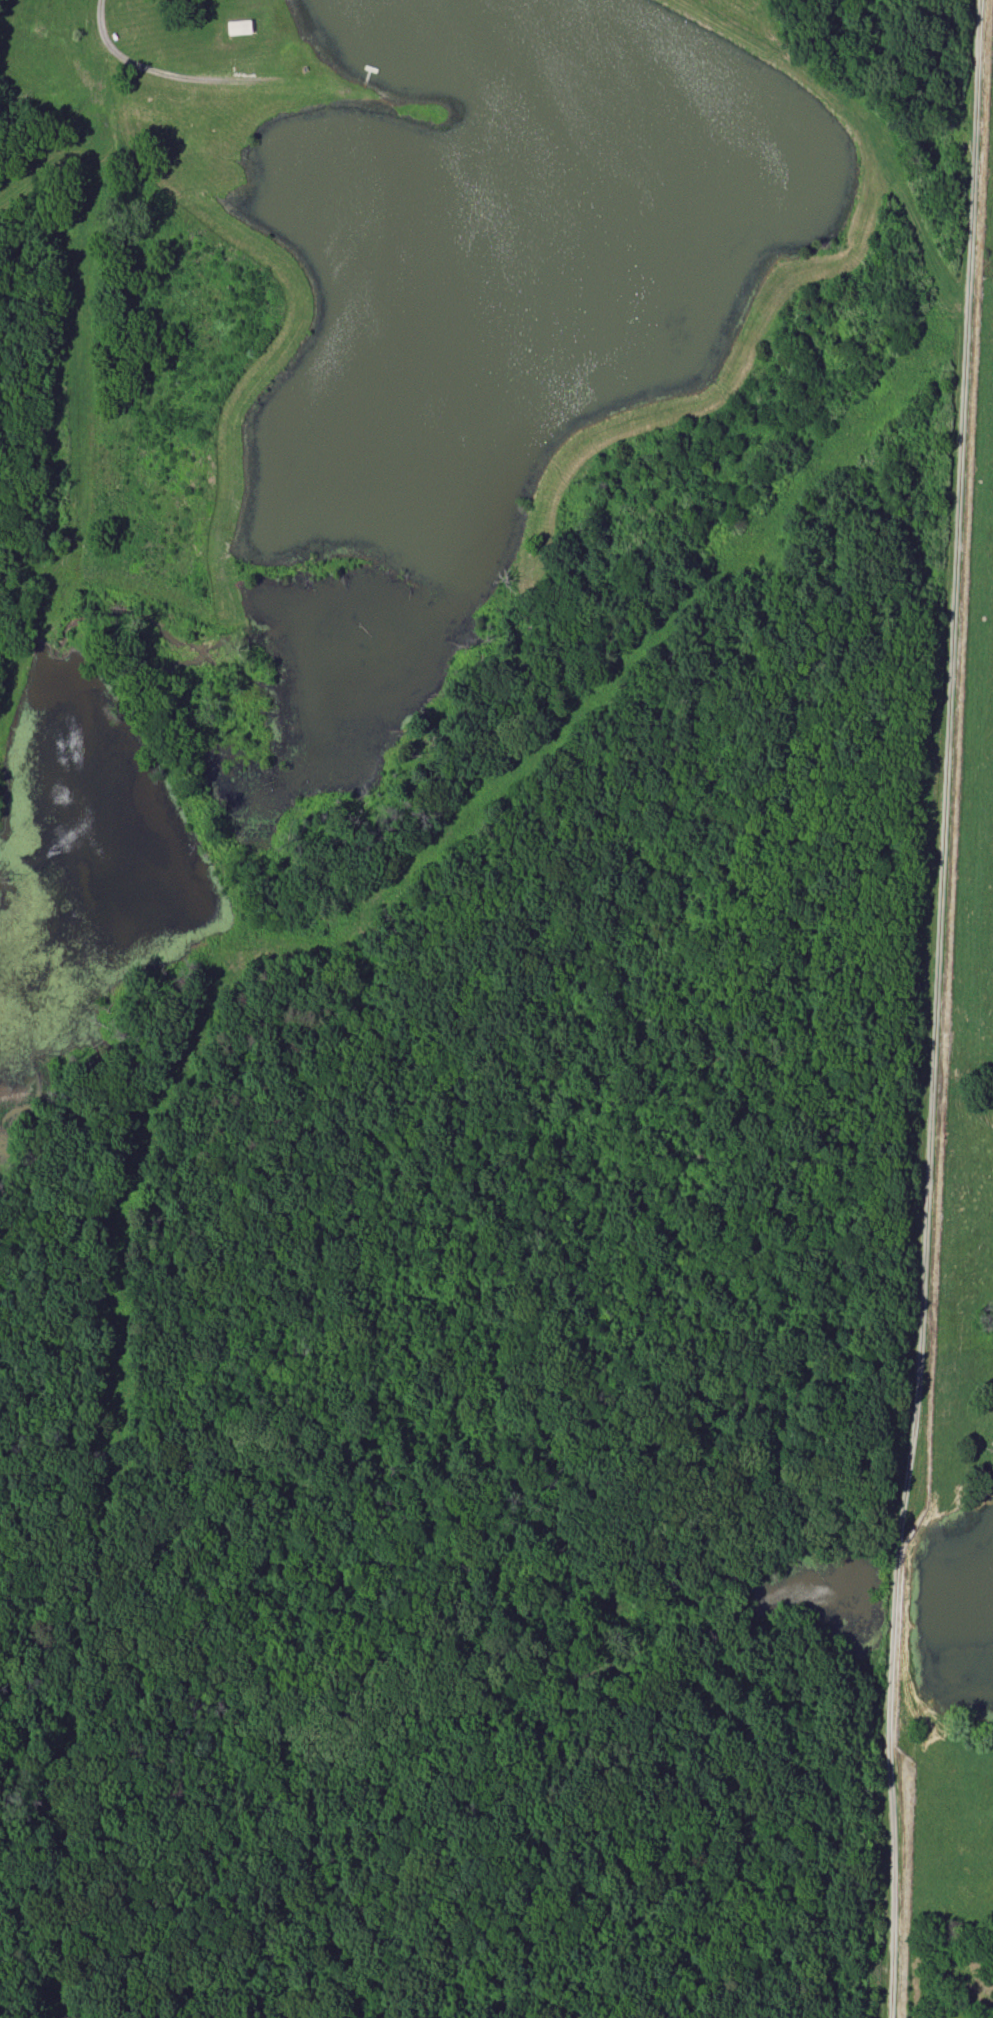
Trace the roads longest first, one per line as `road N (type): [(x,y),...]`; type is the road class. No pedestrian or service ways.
road 1 (residential): [(976,0),(879,2017)]
road 2 (residential): [(102,0),(112,51),(149,71),(208,83),(249,80)]

